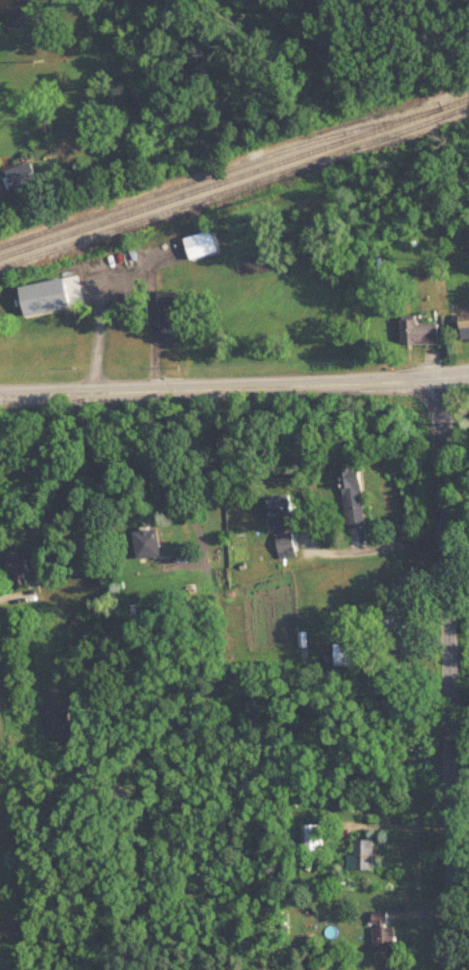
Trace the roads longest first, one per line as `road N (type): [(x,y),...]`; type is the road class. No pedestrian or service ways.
road 1 (residential): [(453,969),(441,379)]
road 2 (tertiary): [(0,398),(441,379)]

